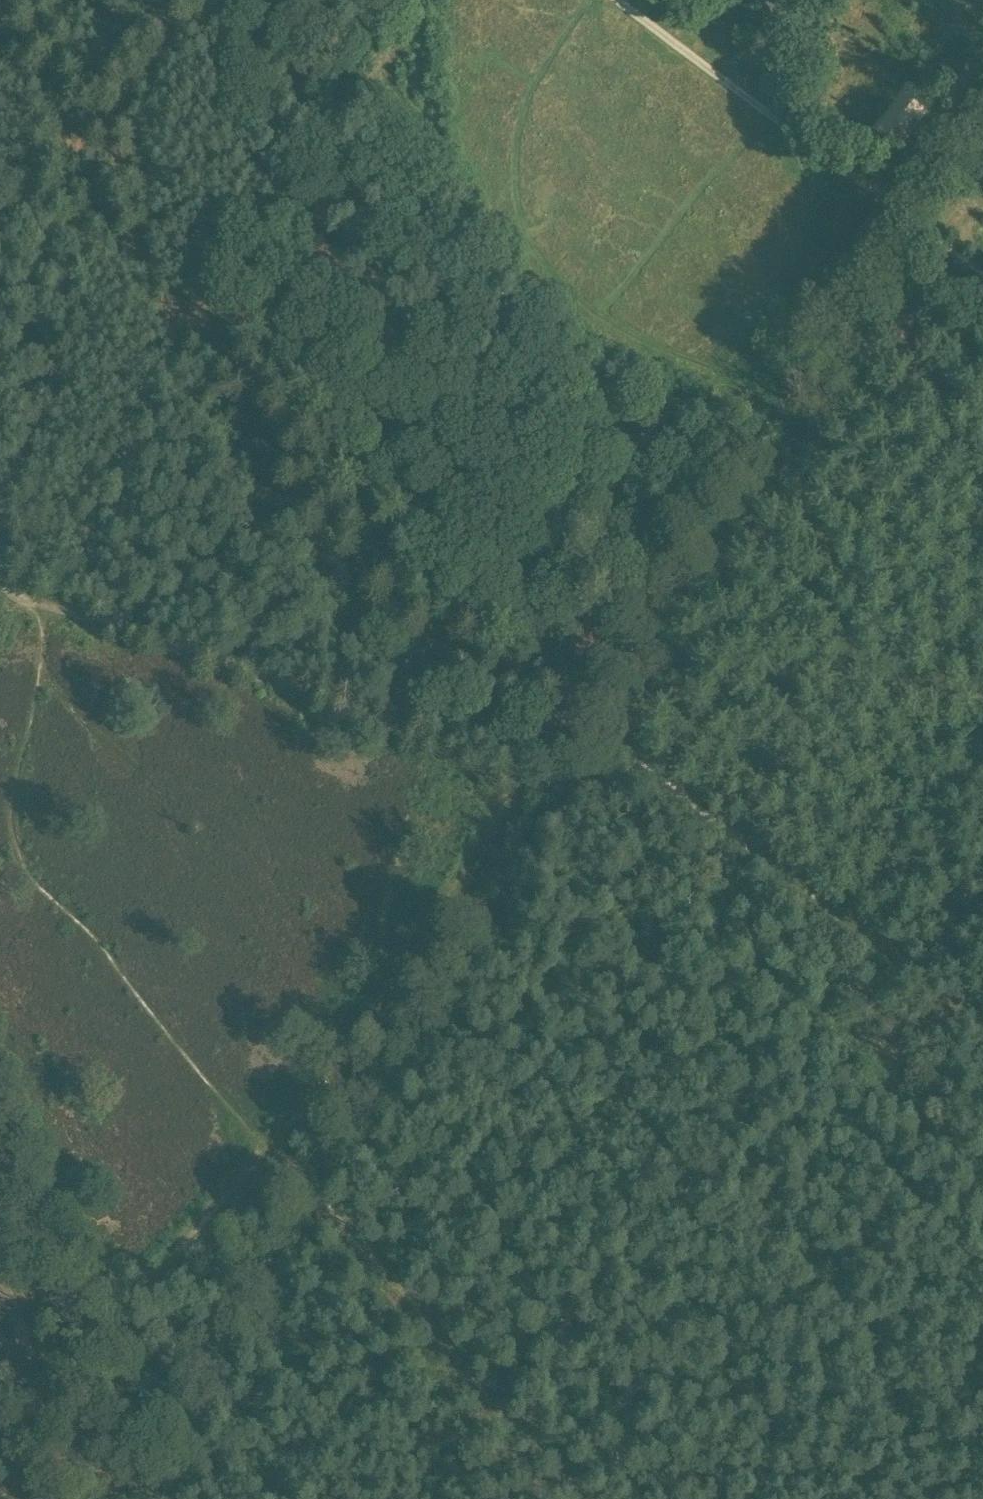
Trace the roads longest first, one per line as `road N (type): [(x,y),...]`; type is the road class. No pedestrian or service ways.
road 1 (track): [(589,0),(539,75),(514,153),(516,197),(531,242),(553,282),(581,307),(657,340),(700,337),(720,323),(818,174),(819,151)]
road 2 (track): [(982,327),(925,297),(881,309),(785,431),(707,467),(561,714)]
road 3 (track): [(881,198),(616,0)]
road 4 (track): [(881,198),(982,48)]
road 5 (track): [(772,0),(819,151)]
road 6 (track): [(98,1498),(45,1382)]
road 7 (track): [(982,274),(881,198)]

